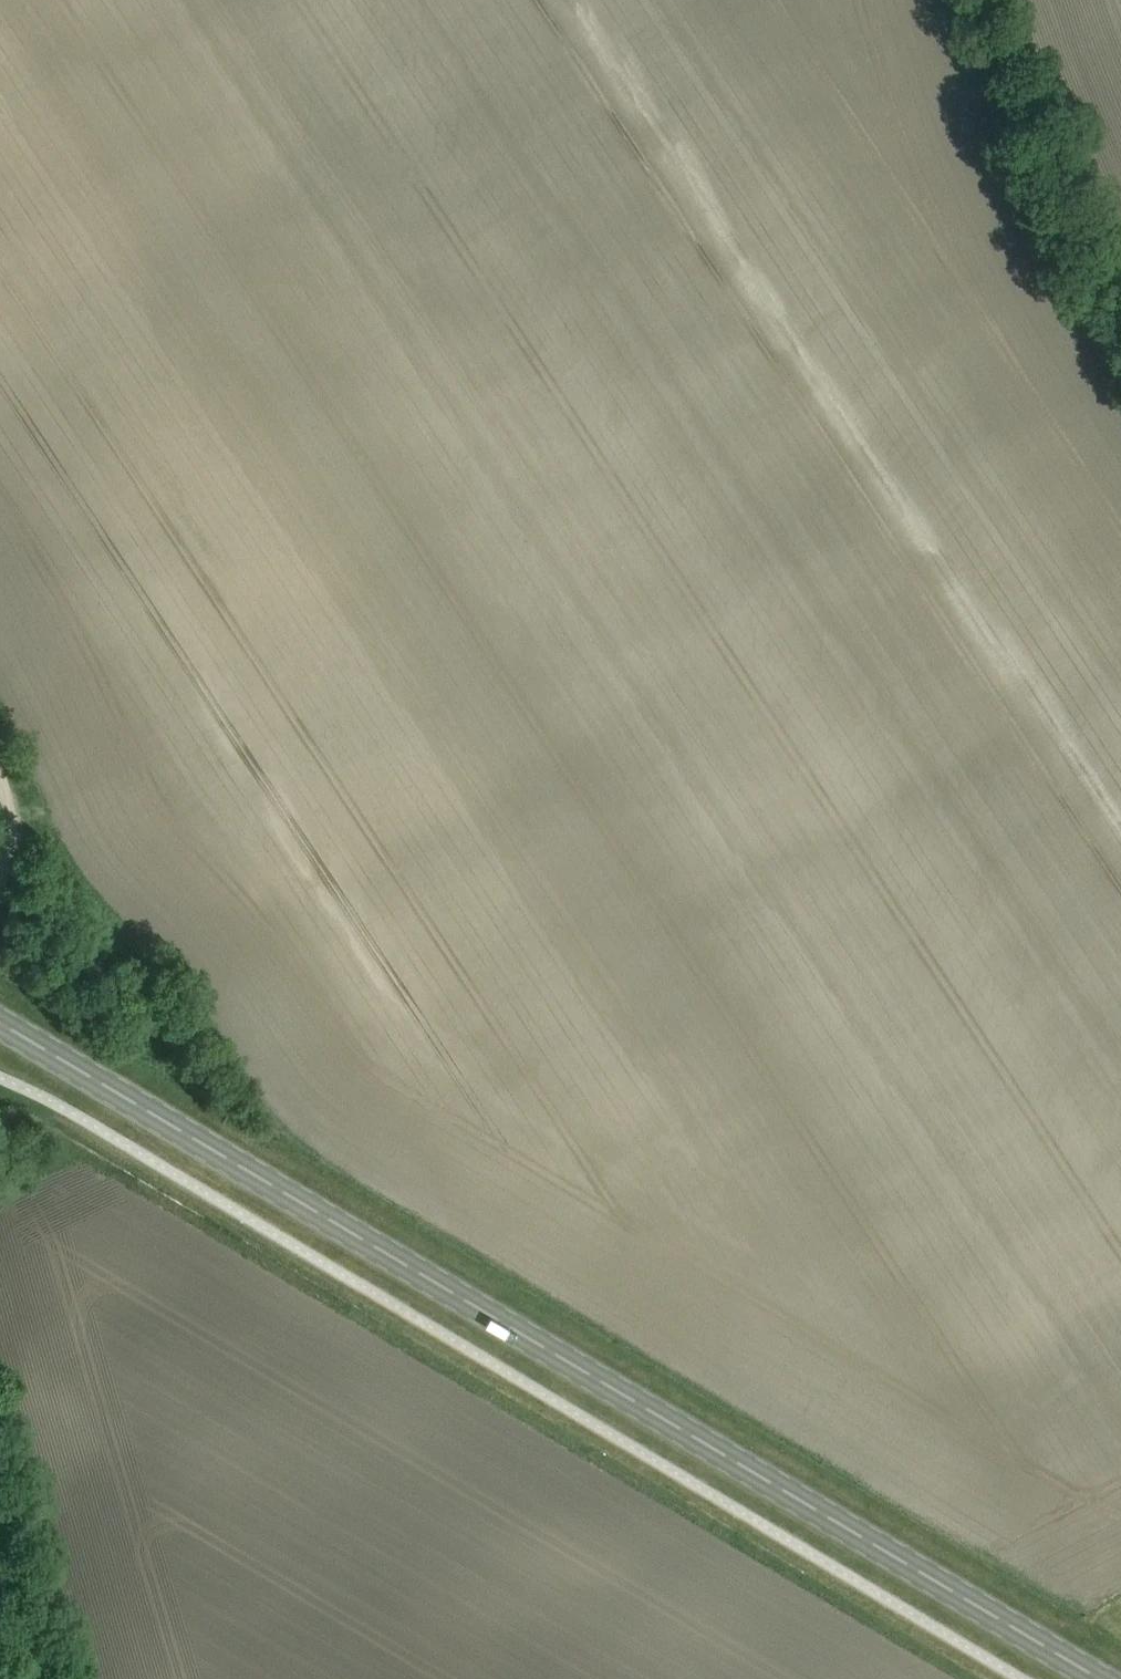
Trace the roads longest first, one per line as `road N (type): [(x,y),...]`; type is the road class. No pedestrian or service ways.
road 1 (primary): [(1100,1678),(0,1026)]
road 2 (unclassified): [(992,0),(1003,42),(1091,234),(1120,281)]
road 3 (unclassified): [(41,1678),(0,1545)]

